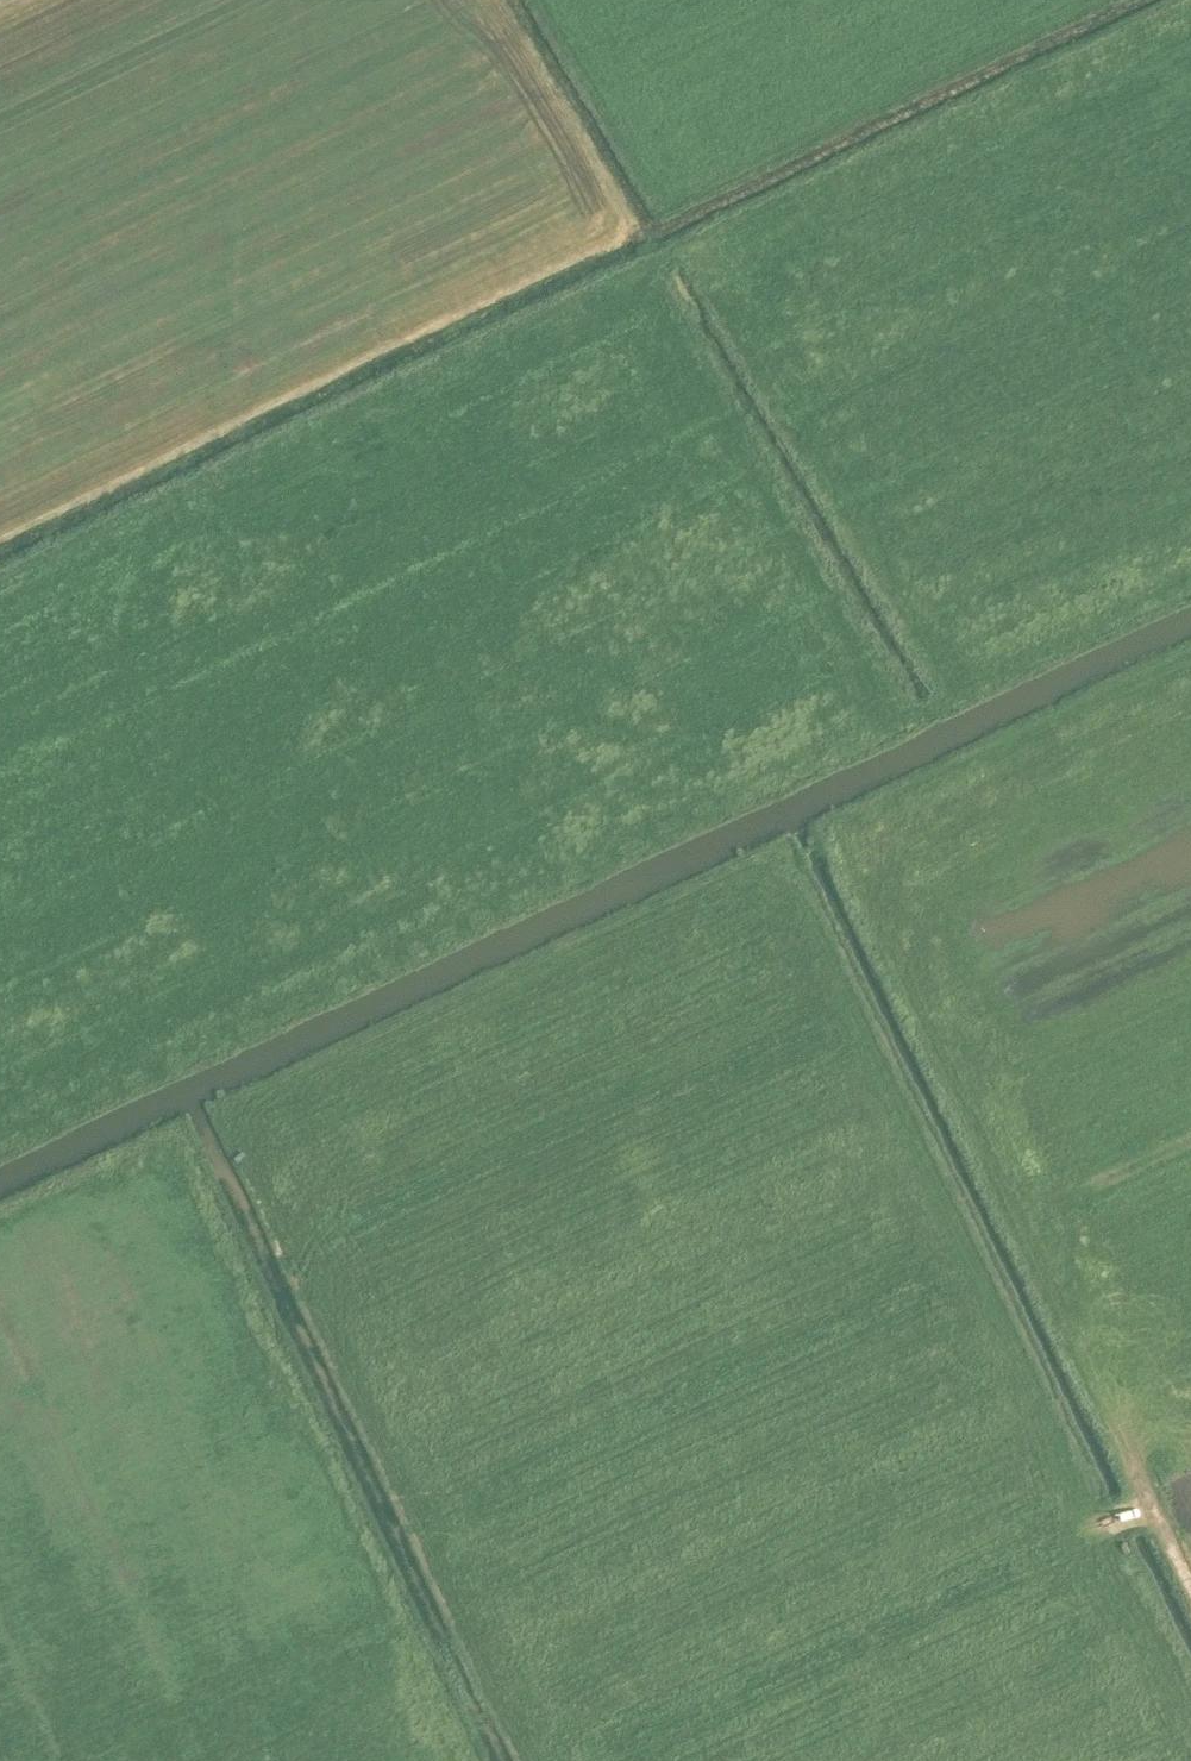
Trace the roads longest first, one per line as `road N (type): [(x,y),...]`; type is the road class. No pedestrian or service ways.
road 1 (track): [(1190,1575),(1129,1444)]

